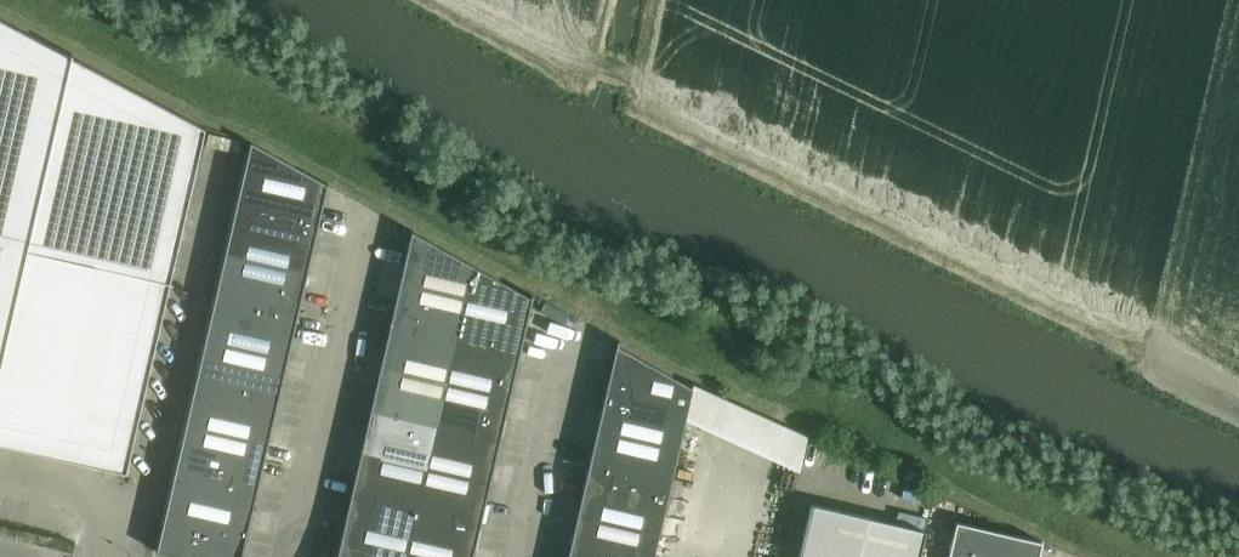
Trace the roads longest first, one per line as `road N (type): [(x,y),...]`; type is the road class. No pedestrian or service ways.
road 1 (track): [(460,0),(557,50),(638,75),(722,141),(1238,386)]

